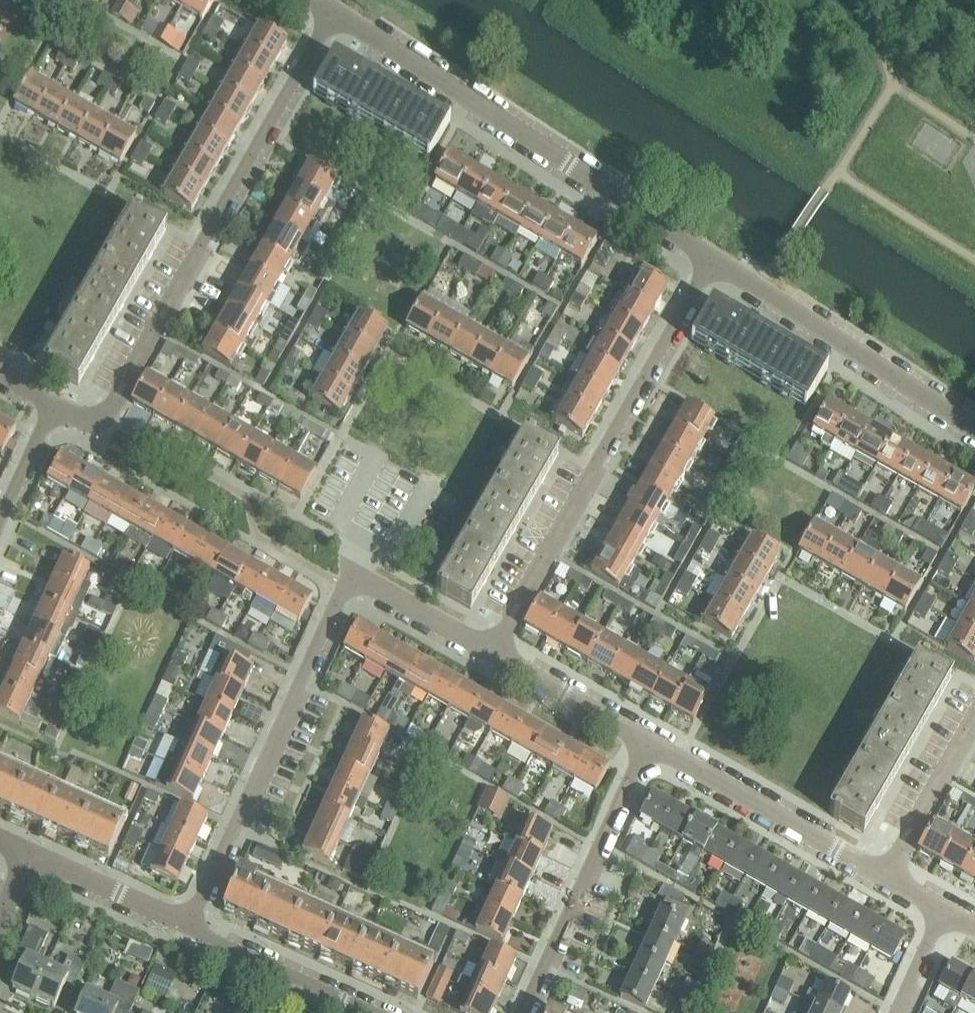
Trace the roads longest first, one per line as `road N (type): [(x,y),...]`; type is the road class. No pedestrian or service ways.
road 1 (residential): [(491,653),(378,589),(346,582),(187,927)]
road 2 (residential): [(334,12),(96,428),(52,406)]
road 3 (residential): [(712,258),(491,653)]
road 4 (residential): [(712,258),(334,12)]
road 5 (residential): [(974,430),(712,258)]
road 6 (residential): [(522,1012),(646,741)]
road 7 (residential): [(886,878),(646,741)]
road 8 (residential): [(187,927),(373,1012)]
road 9 (residential): [(886,878),(974,714)]
road 10 (residential): [(646,741),(491,653)]
road 11 (residential): [(187,927),(27,855)]
road 12 (residential): [(52,406),(0,521)]

